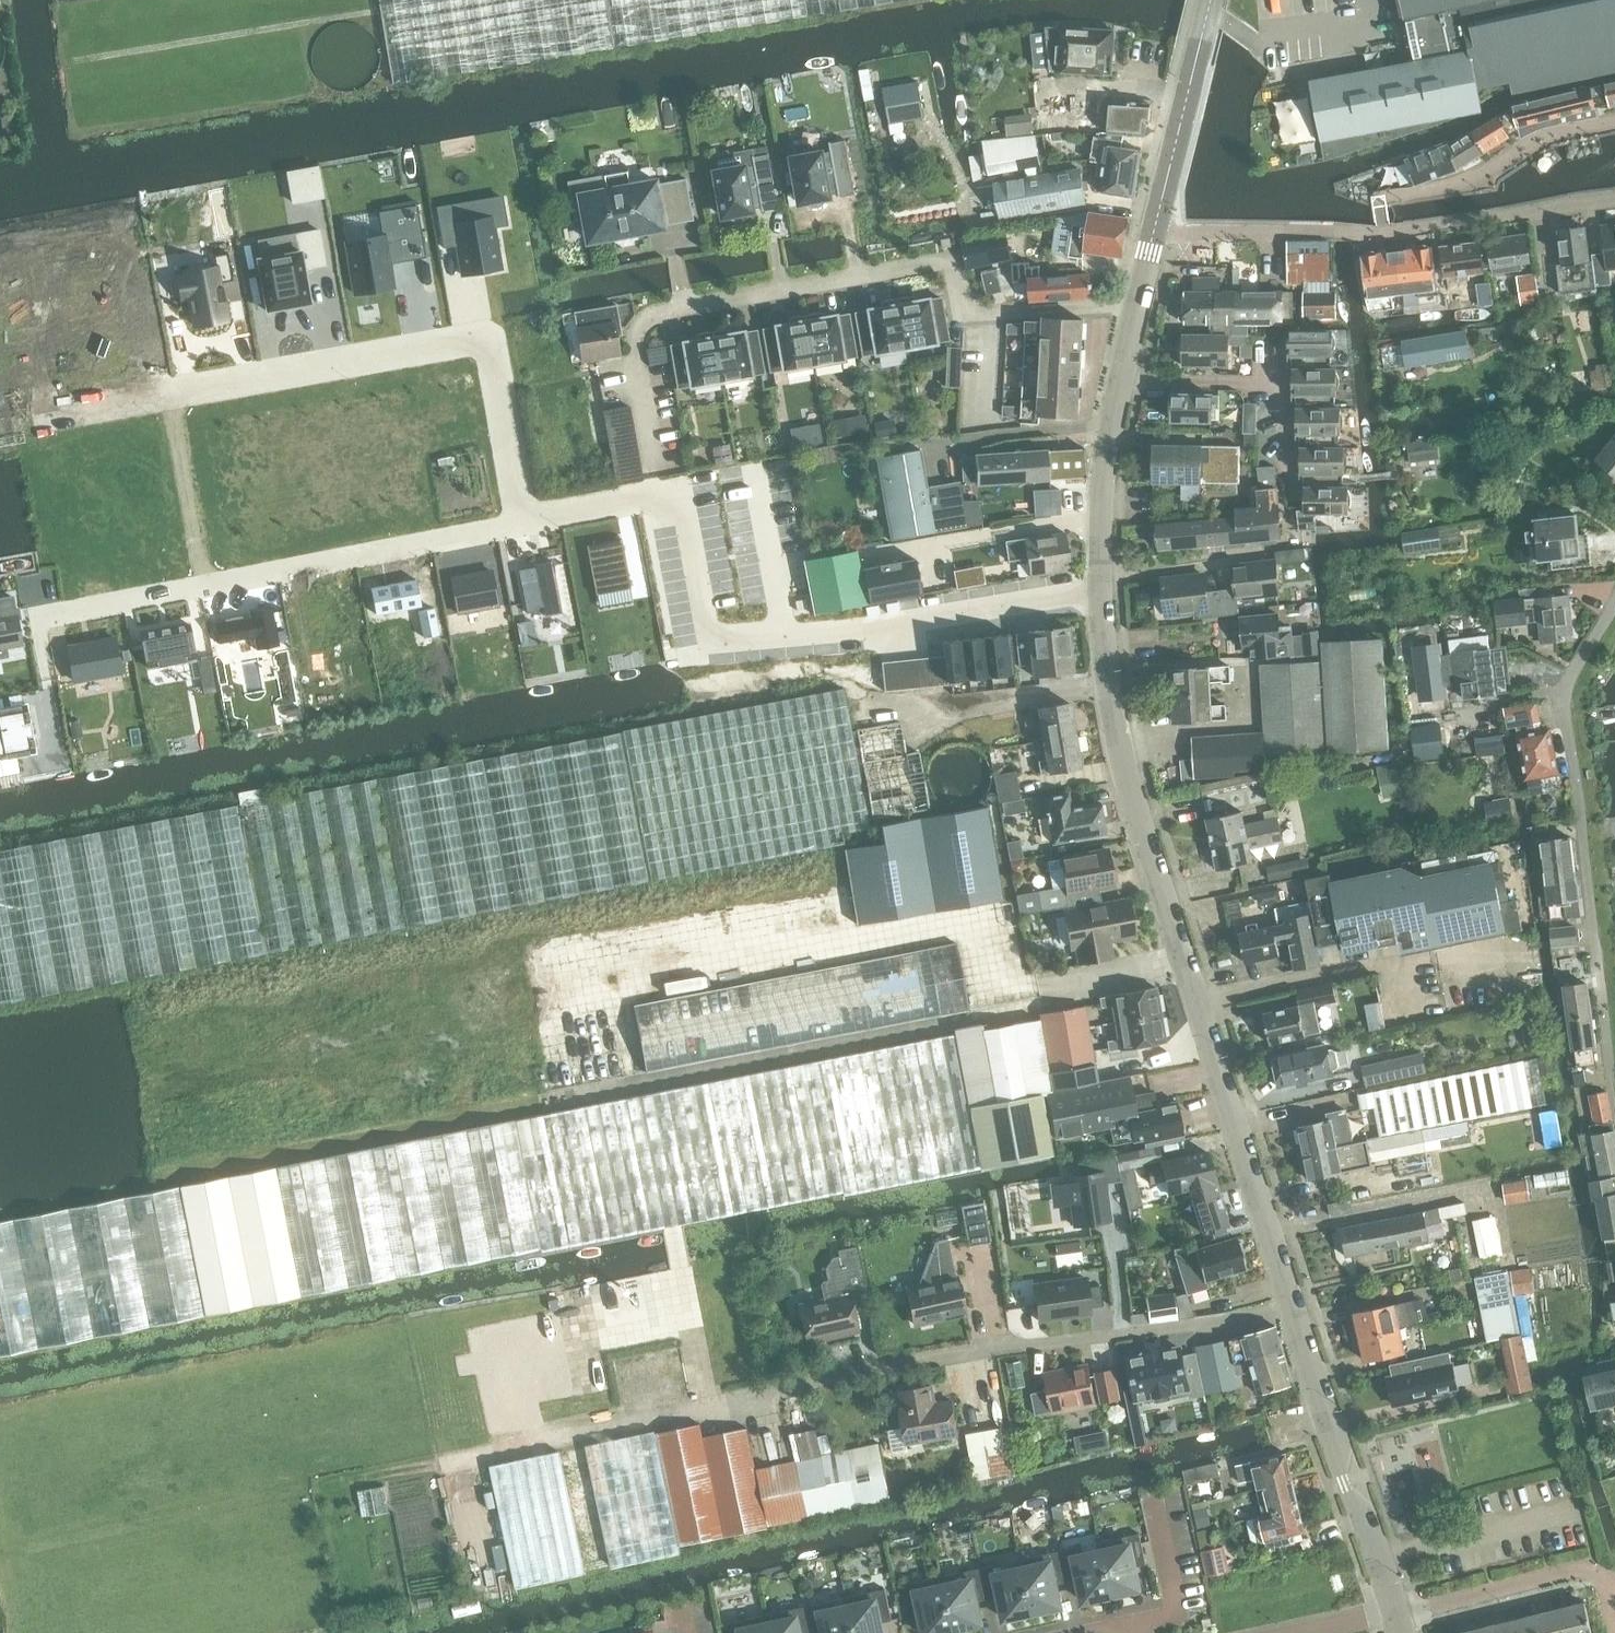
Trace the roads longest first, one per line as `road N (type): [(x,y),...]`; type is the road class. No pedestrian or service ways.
road 1 (residential): [(1296,1304),(1117,719),(1102,590)]
road 2 (residential): [(517,518),(679,488),(710,641),(1102,590)]
road 3 (residential): [(1138,303),(971,314),(949,261),(652,317),(635,335),(656,473)]
road 4 (residential): [(1296,1304),(1214,1322),(1016,1344),(730,1399)]
road 5 (residential): [(170,393),(486,338),(517,518)]
road 6 (residential): [(1395,1612),(1296,1304)]
road 7 (residential): [(202,579),(517,518)]
road 8 (residential): [(1395,1612),(1588,1565),(1603,1573),(1611,1593)]
road 9 (residential): [(1155,230),(1211,0)]
road 10 (residential): [(1102,590),(1102,515),(1121,380)]
road 11 (residential): [(170,393),(202,579)]
road 12 (residential): [(34,612),(202,579)]
road 13 (residential): [(1125,1624),(1179,1609),(1159,1504)]
road 14 (residential): [(1271,382),(1121,380)]
road 15 (residential): [(33,416),(170,393)]

